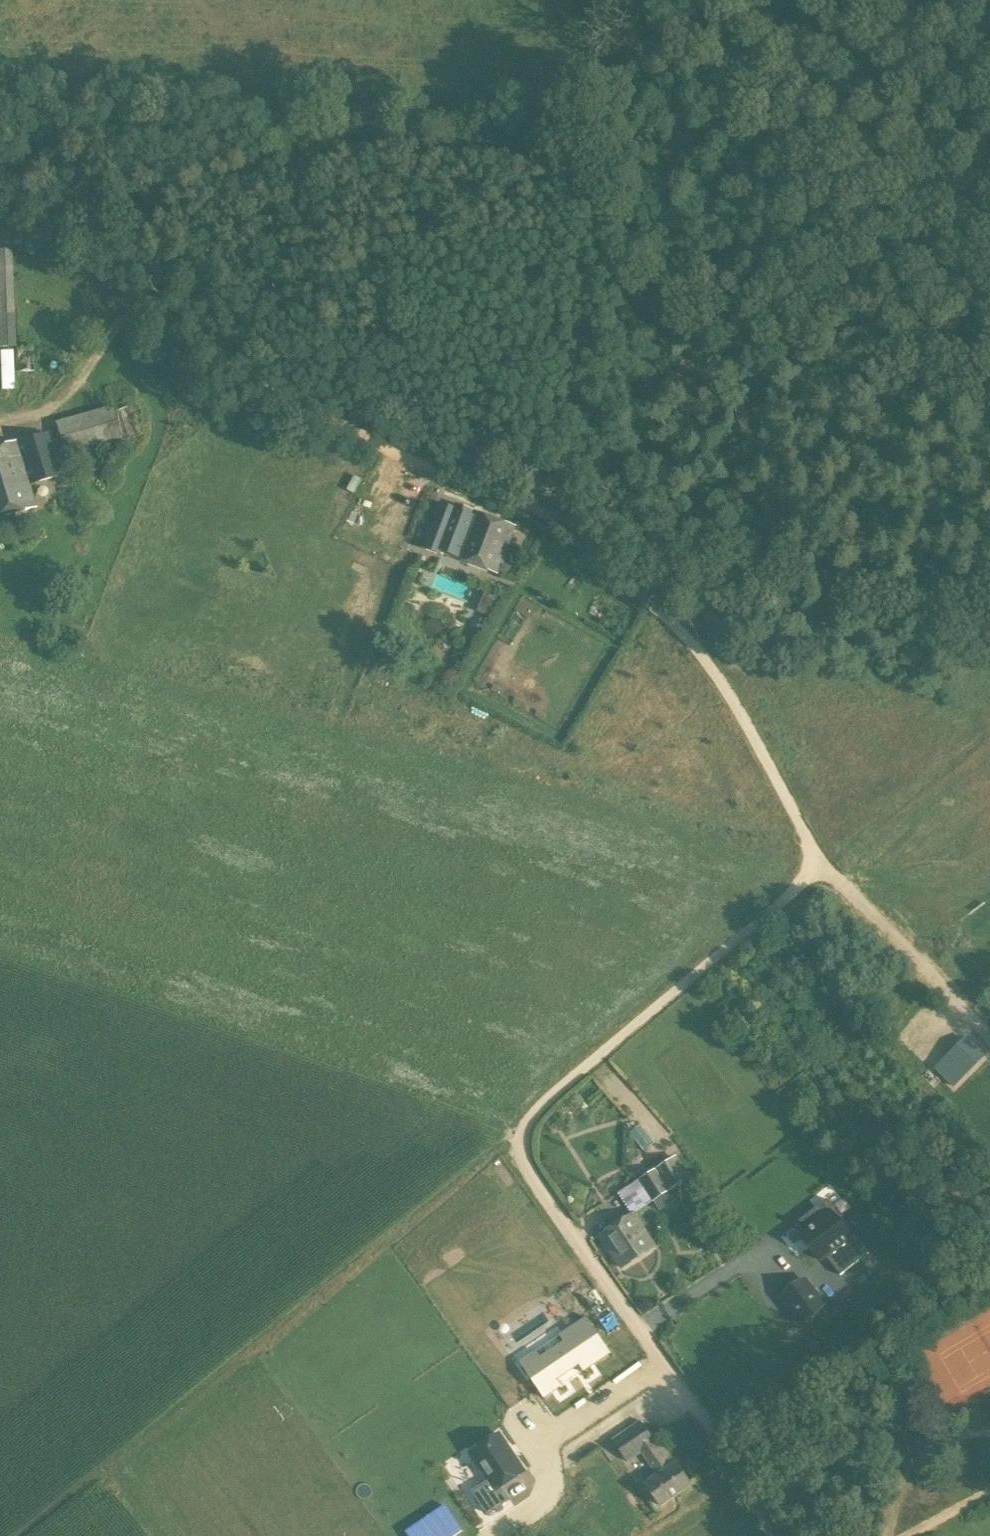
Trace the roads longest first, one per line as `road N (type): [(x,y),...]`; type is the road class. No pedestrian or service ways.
road 1 (track): [(989,1038),(818,866),(698,654),(546,520),(343,430),(141,288)]
road 2 (unclassified): [(780,1535),(533,1176),(530,1116),(818,866)]
road 3 (track): [(522,510),(551,441),(619,0)]

